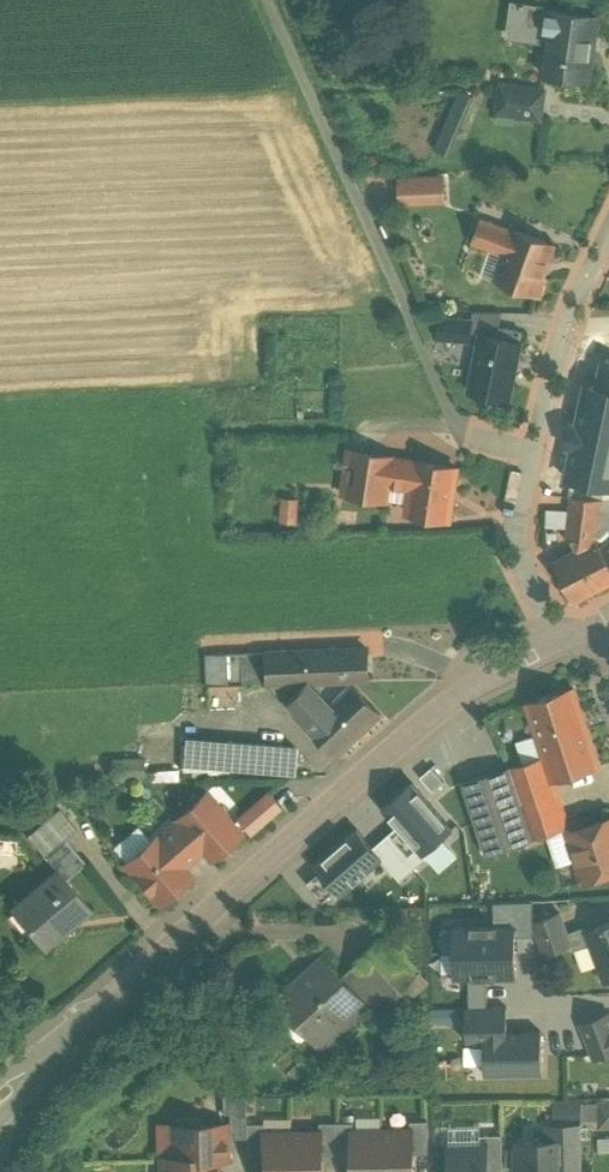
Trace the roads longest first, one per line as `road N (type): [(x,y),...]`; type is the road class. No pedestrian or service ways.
road 1 (residential): [(553,642),(502,666),(409,731),(0,1085)]
road 2 (track): [(526,454),(465,439),(446,409),(267,0)]
road 3 (residential): [(608,246),(522,470),(522,561),(553,642)]

